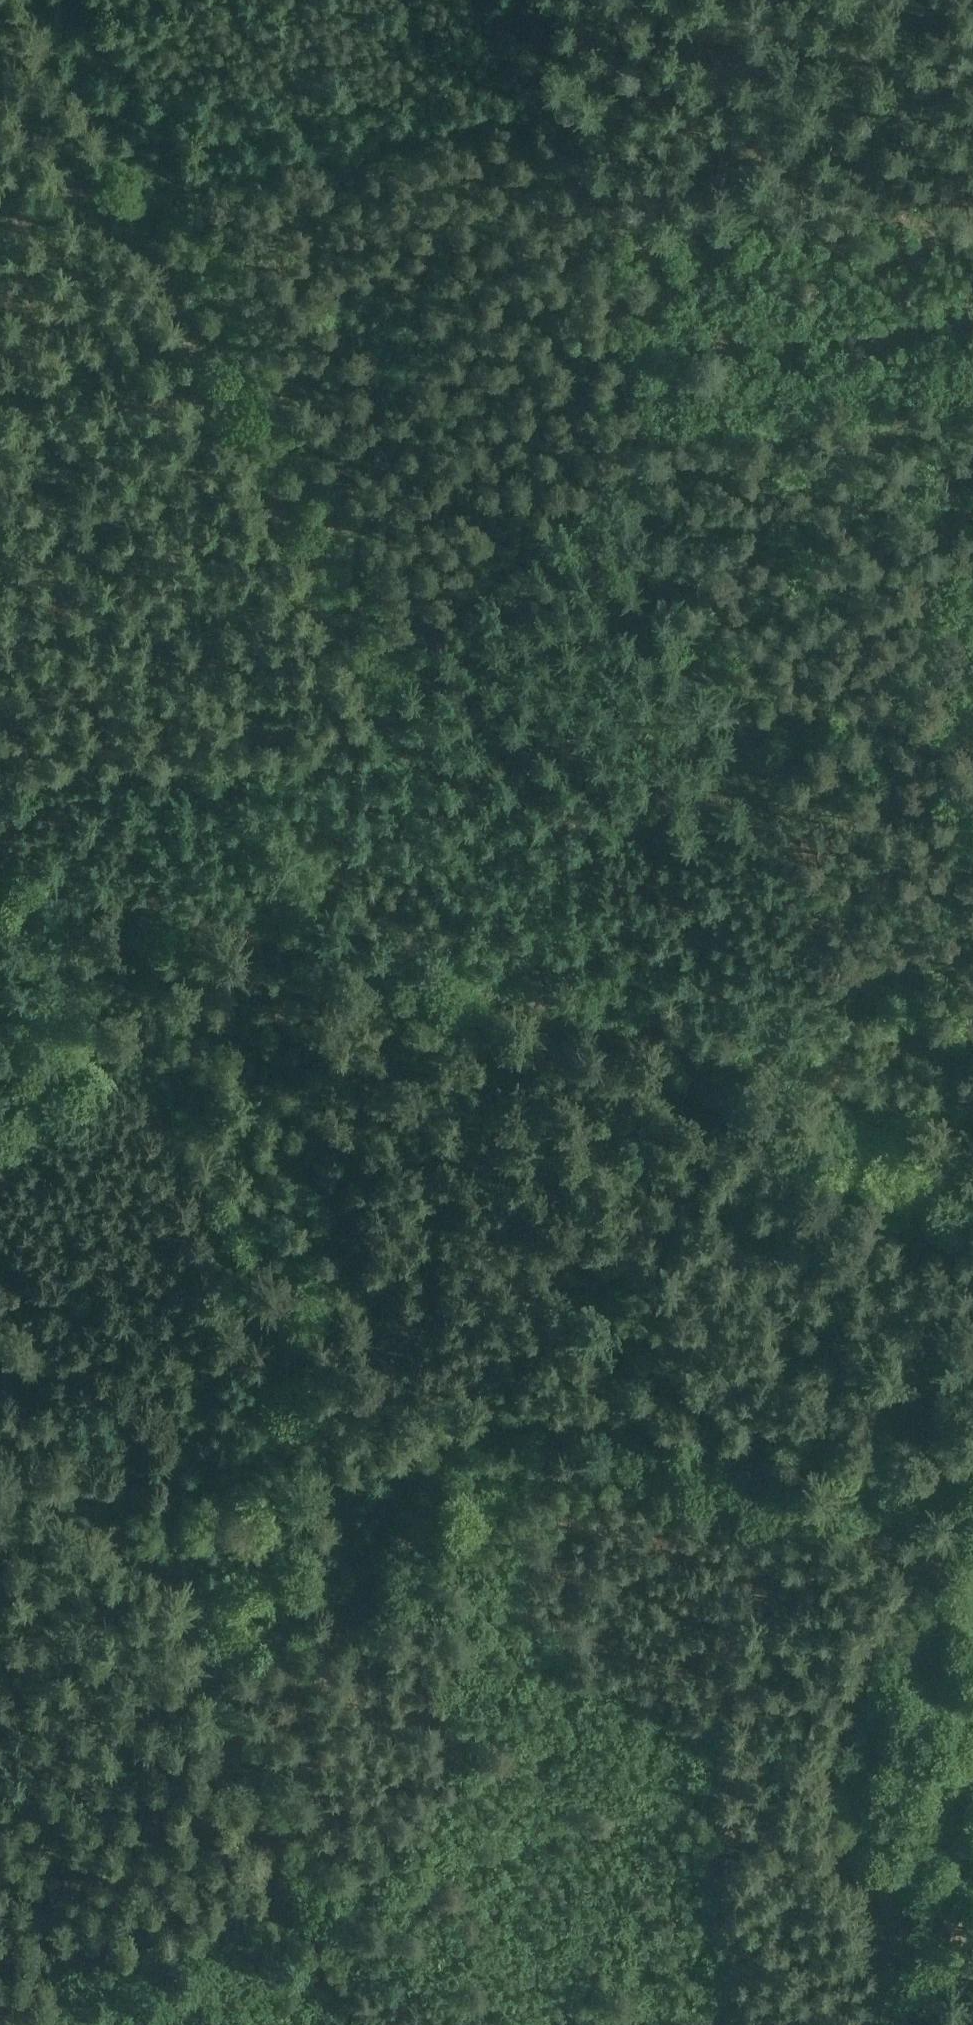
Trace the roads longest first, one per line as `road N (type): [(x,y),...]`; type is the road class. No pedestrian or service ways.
road 1 (track): [(52,0),(560,1010)]
road 2 (track): [(0,859),(972,1118)]
road 3 (track): [(947,2024),(879,1864),(869,1802),(872,1733),(972,1499)]

